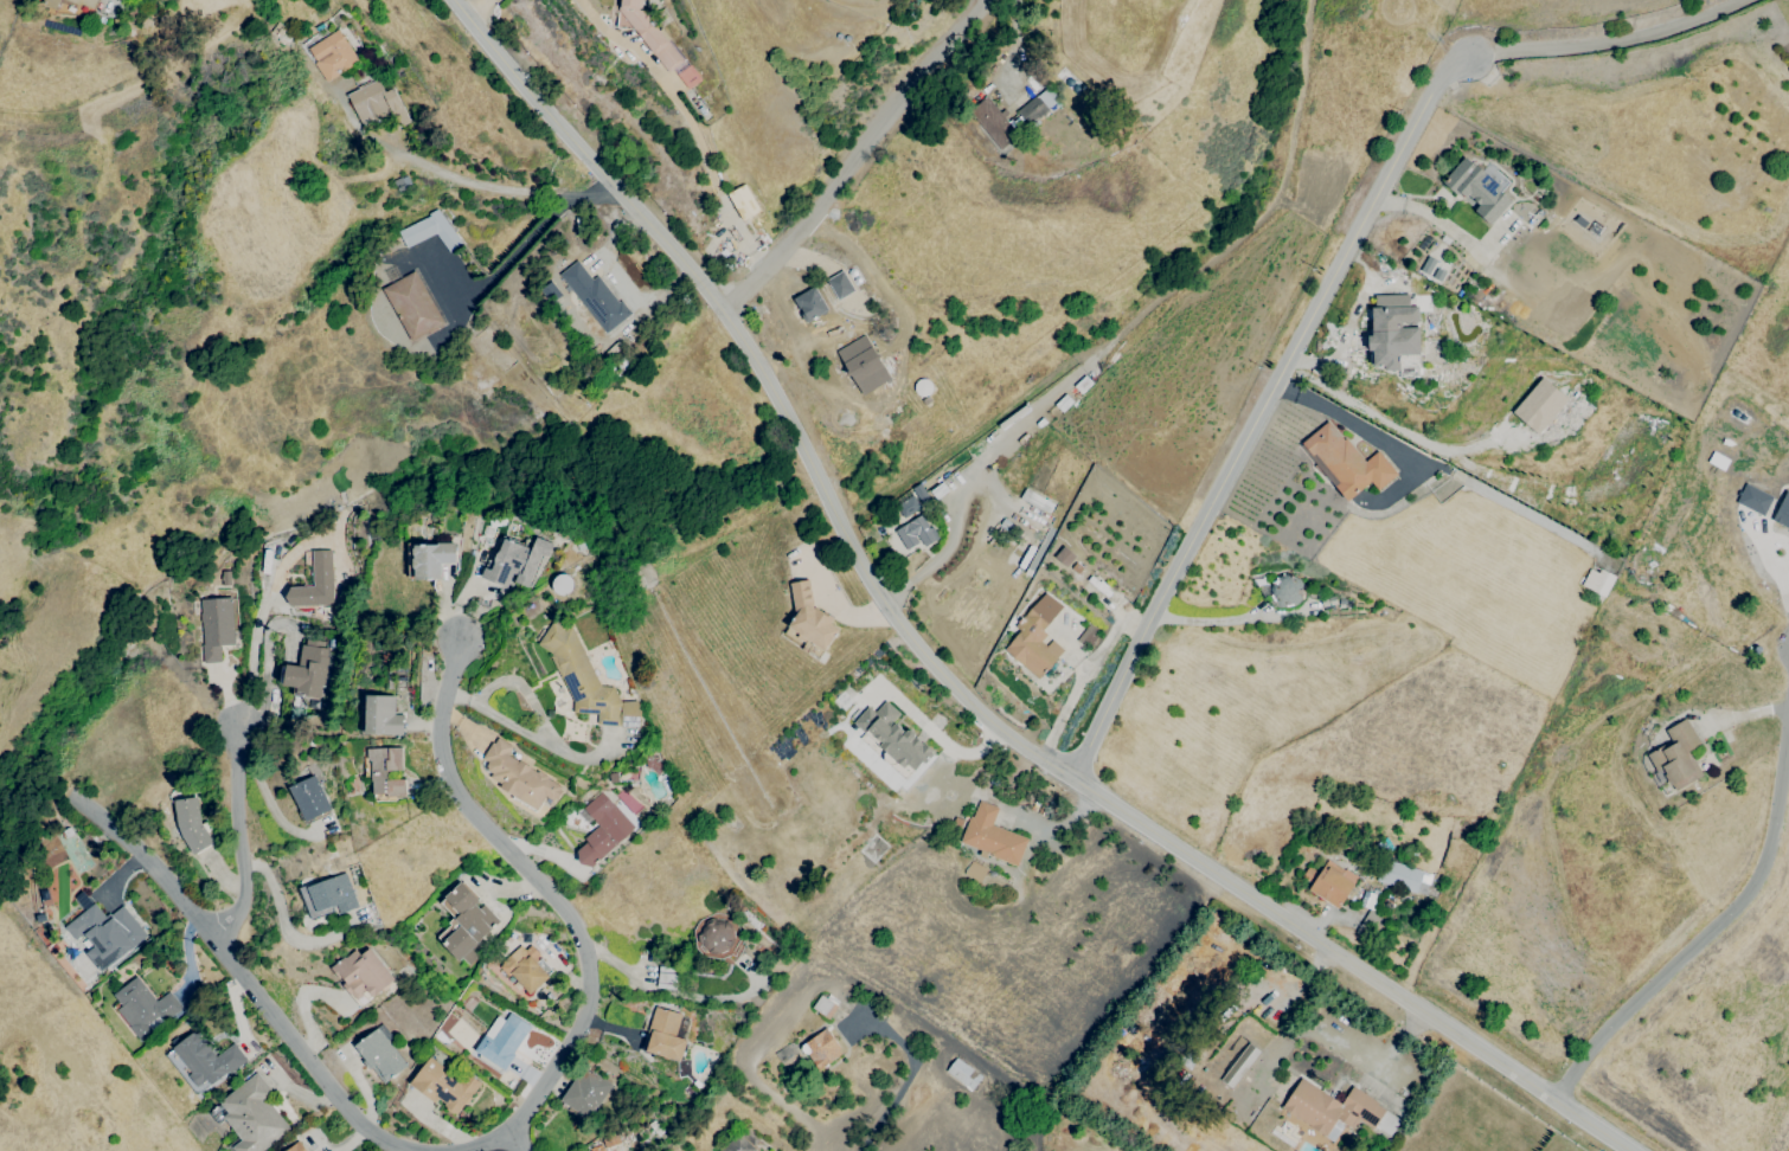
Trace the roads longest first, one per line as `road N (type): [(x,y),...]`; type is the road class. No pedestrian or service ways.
road 1 (residential): [(1629,1150),(998,728),(884,602),(725,311),(454,0)]
road 2 (residential): [(1070,776),(1441,76),(1471,56),(1623,41),(1740,0)]
road 3 (residential): [(507,1133),(588,1009),(585,965),(578,926),(460,803),(445,776),(442,692),(457,641)]
road 4 (residential): [(413,1150),(372,1136),(326,1087),(214,933),(139,849),(77,800)]
road 5 (residential): [(1553,1099),(1591,1046),(1742,905),(1770,853),(1788,706)]
road 6 (residential): [(214,933),(241,894),(236,726)]

